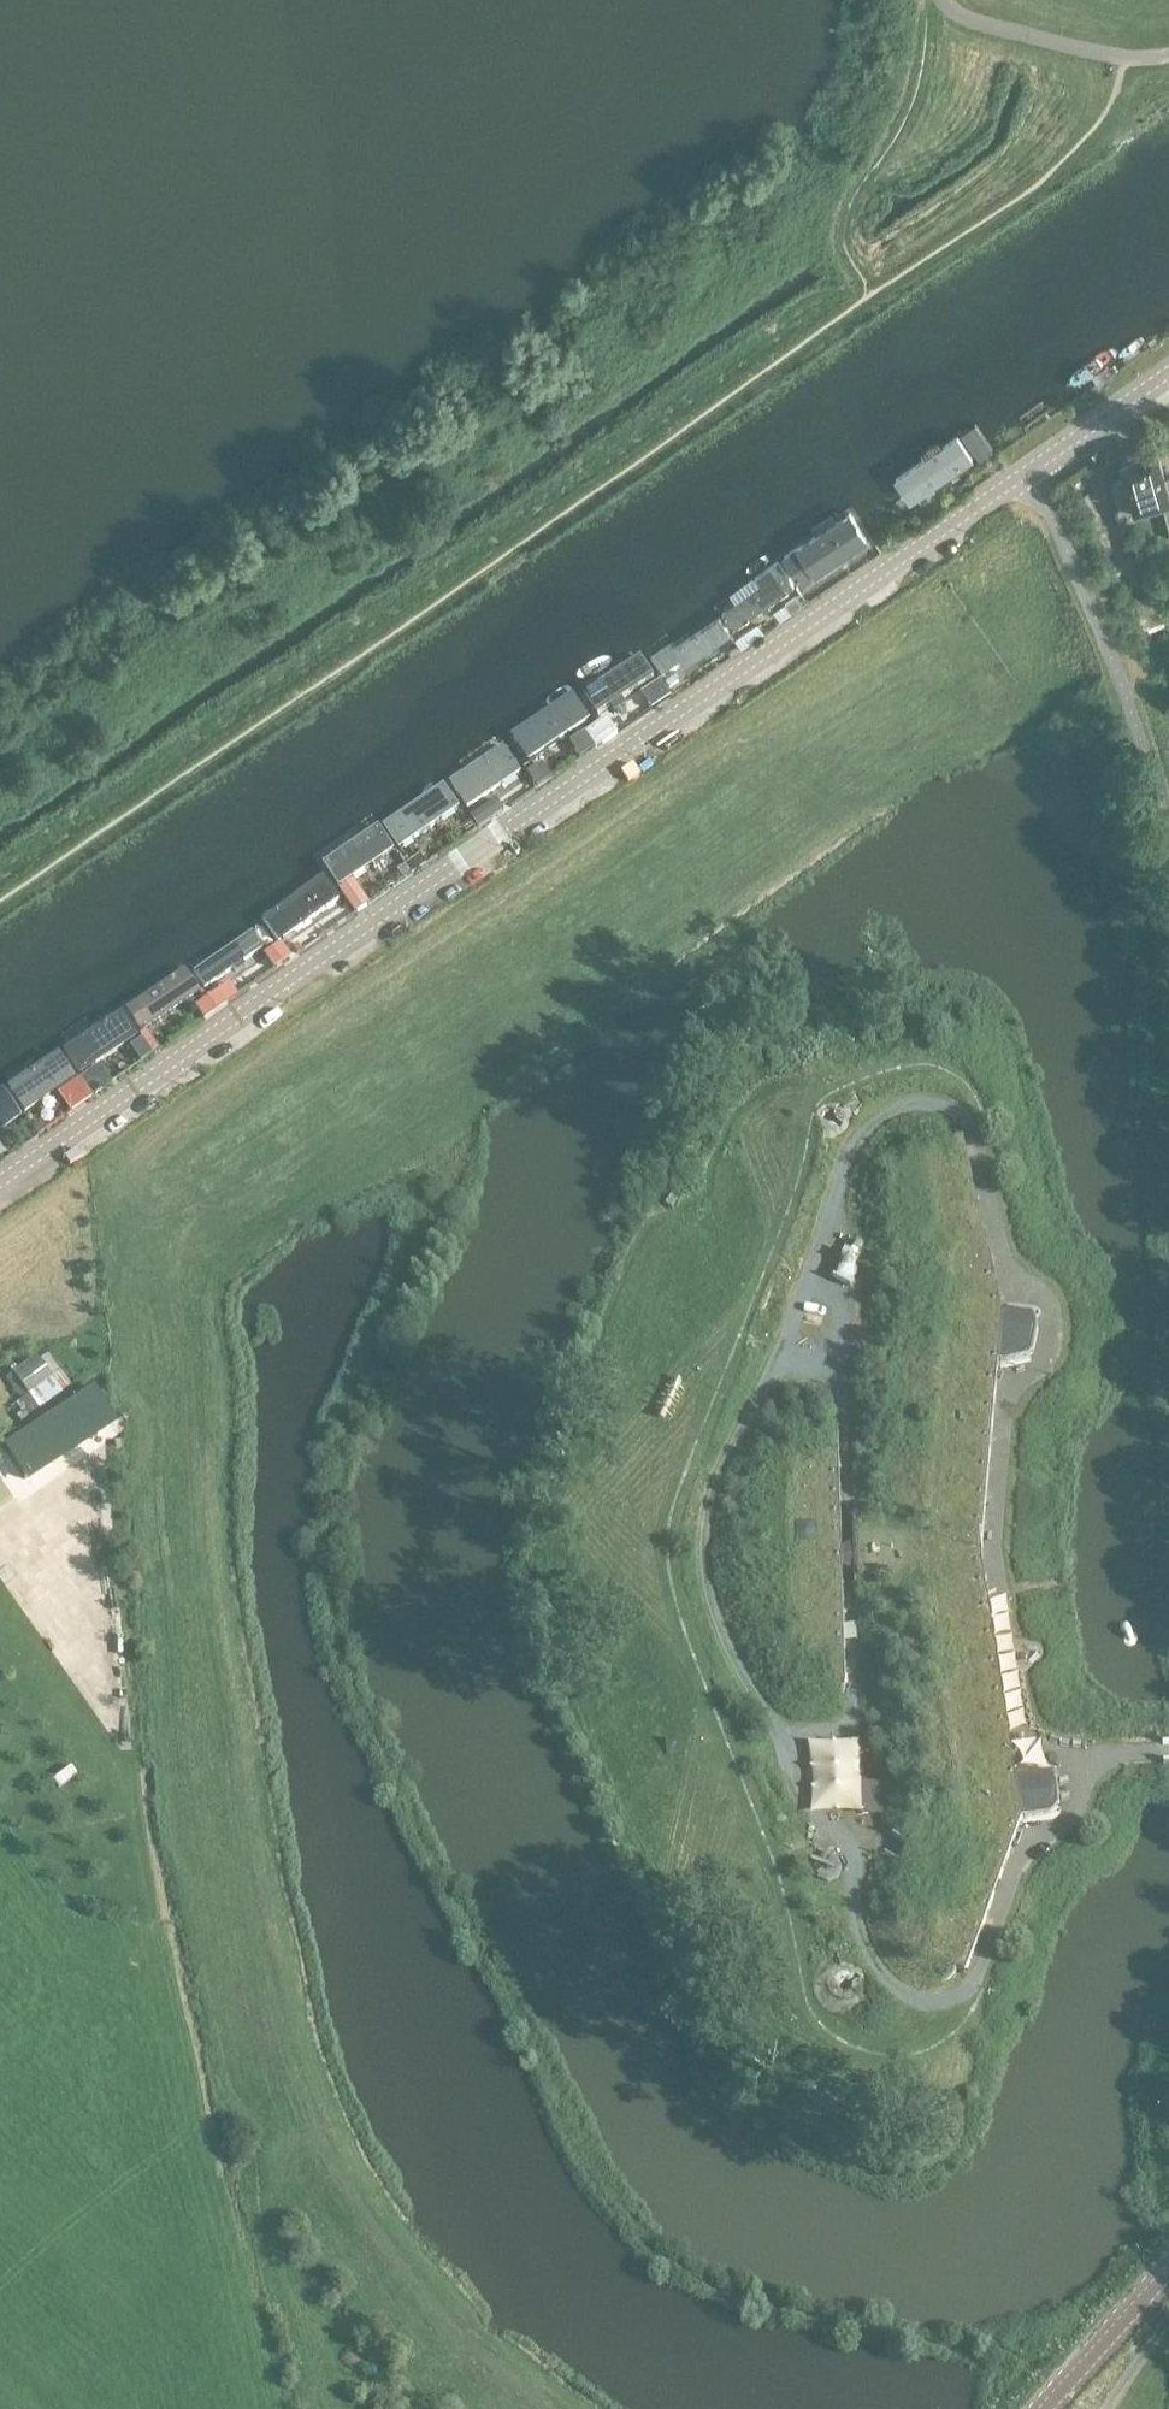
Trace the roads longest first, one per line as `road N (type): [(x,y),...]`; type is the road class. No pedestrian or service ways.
road 1 (track): [(1098,2352),(963,2343),(772,2305),(690,2272),(623,2209),(419,1830),(367,1716),(335,1617),(338,1499),(350,1447),(427,1252)]
road 2 (tertiary): [(0,1189),(1168,372)]
road 3 (tertiary): [(1048,2408),(1168,2276)]

